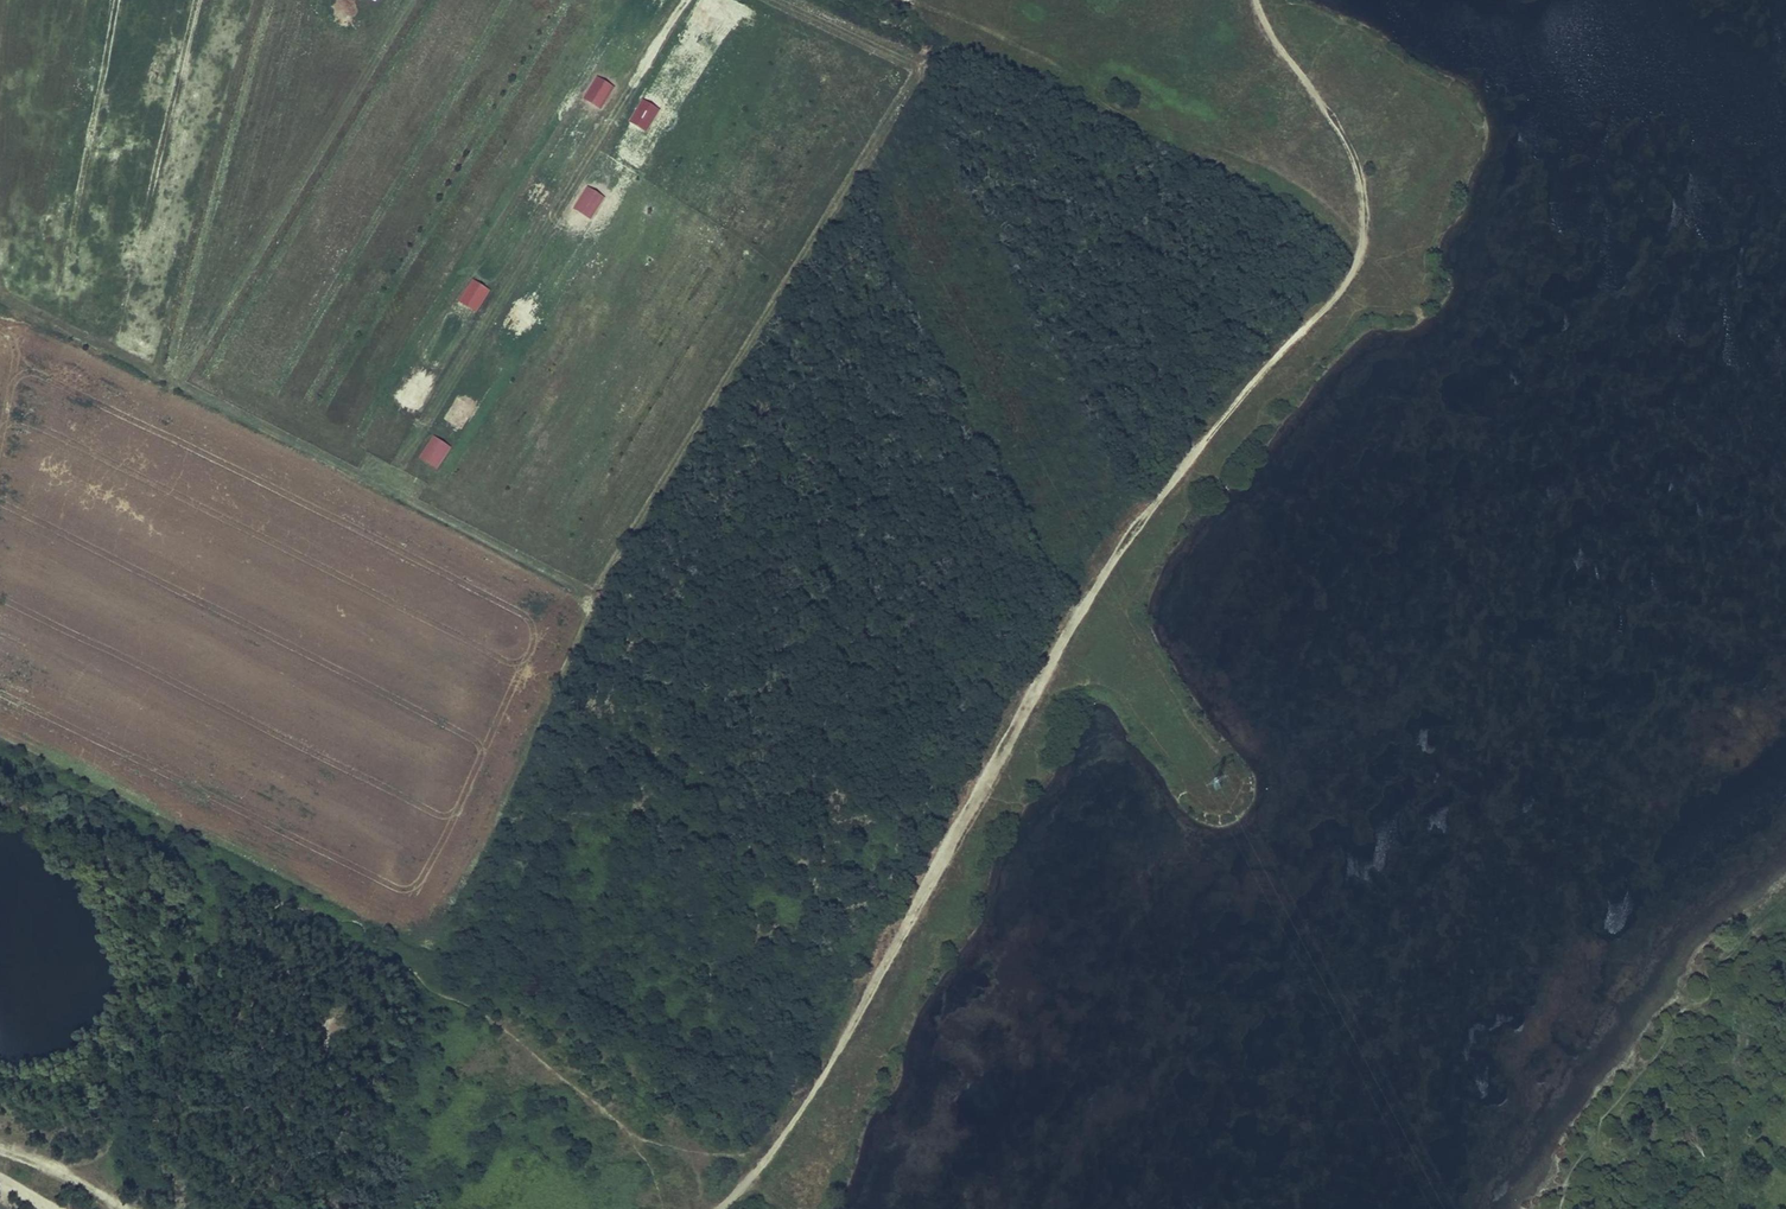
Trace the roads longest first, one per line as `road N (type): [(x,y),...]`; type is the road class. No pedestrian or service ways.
road 1 (track): [(717,1208),(751,1177),(834,1057),(978,790),(1157,492),(1356,268),(1366,224),(1350,136),(1272,38),(1253,0)]

